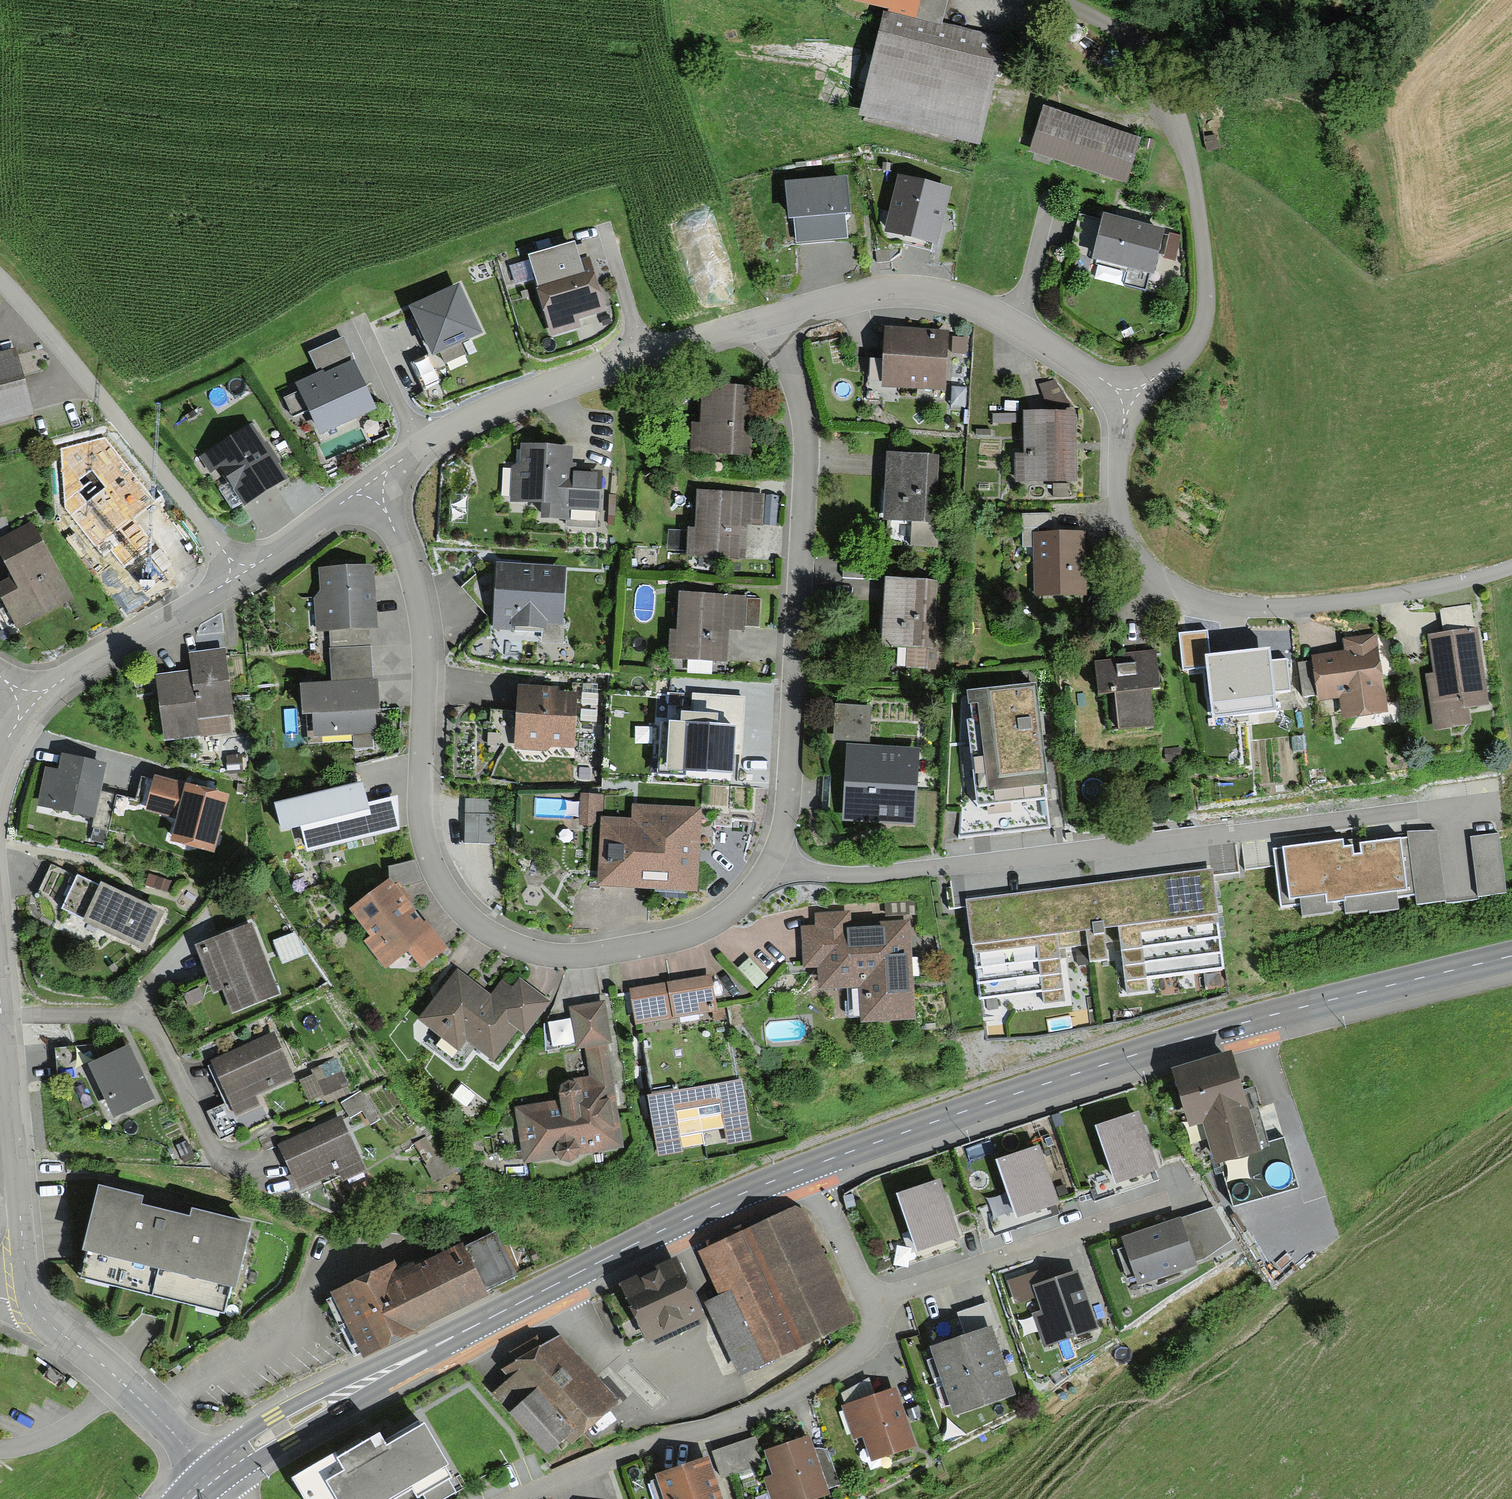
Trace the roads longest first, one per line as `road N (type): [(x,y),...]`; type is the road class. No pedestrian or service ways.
road 1 (residential): [(370,483),(417,601),(428,854),(474,923),(508,944),(550,954),(643,946),(685,937),(731,913),(773,859)]
road 2 (secondary): [(801,1171),(1160,1047),(1511,956)]
road 3 (residential): [(773,859),(805,871),(877,875),(1498,801)]
road 4 (secondary): [(214,1475),(381,1374),(657,1233),(801,1171)]
road 5 (residential): [(1133,402),(1124,423),(1123,520),(1148,570),(1180,593),(1262,608),(1391,596),(1511,568)]
road 6 (residential): [(773,859),(790,801),(805,440),(776,315)]
road 7 (unclassified): [(1051,0),(1100,23),(1136,53),(1171,102),(1195,195),(1206,282),(1201,329),(1133,402)]
road 8 (unclassified): [(776,315),(501,402),(445,429),(370,483)]
road 9 (residential): [(517,1498),(769,1409),(854,1354),(869,1329),(868,1303)]
road 10 (unclassified): [(1133,402),(1010,321),(951,294),(882,289),(776,315)]
road 11 (residential): [(0,283),(241,575)]
road 12 (residential): [(1186,1192),(868,1303)]
road 13 (residential): [(218,1157),(148,1023),(2,1016)]
road 14 (unclassified): [(2,1016),(31,1299)]
road 15 (unclassified): [(31,1299),(214,1475)]
road 16 (unclassified): [(241,575),(72,673),(32,705)]
road 17 (unclassified): [(370,483),(241,575)]
road 18 (residential): [(868,1303),(801,1171)]

